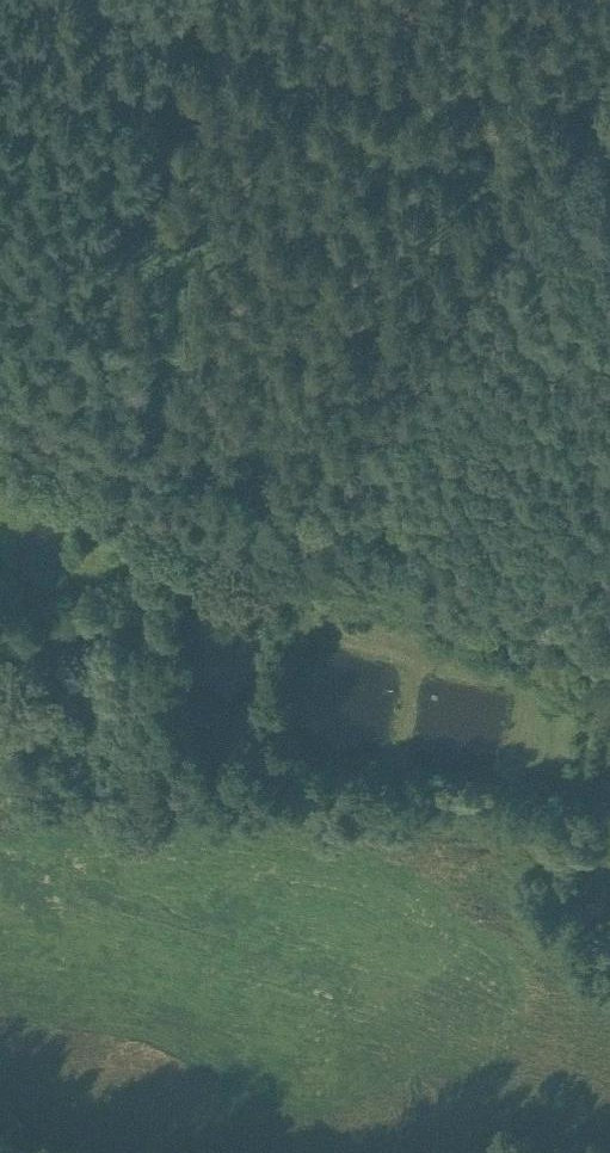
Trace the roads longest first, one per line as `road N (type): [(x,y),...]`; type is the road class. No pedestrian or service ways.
road 1 (track): [(464,603),(165,507),(0,411)]
road 2 (track): [(609,131),(591,79),(565,51),(521,44),(404,49),(228,0)]
road 3 (track): [(609,647),(464,603)]
road 4 (track): [(464,603),(609,601)]

